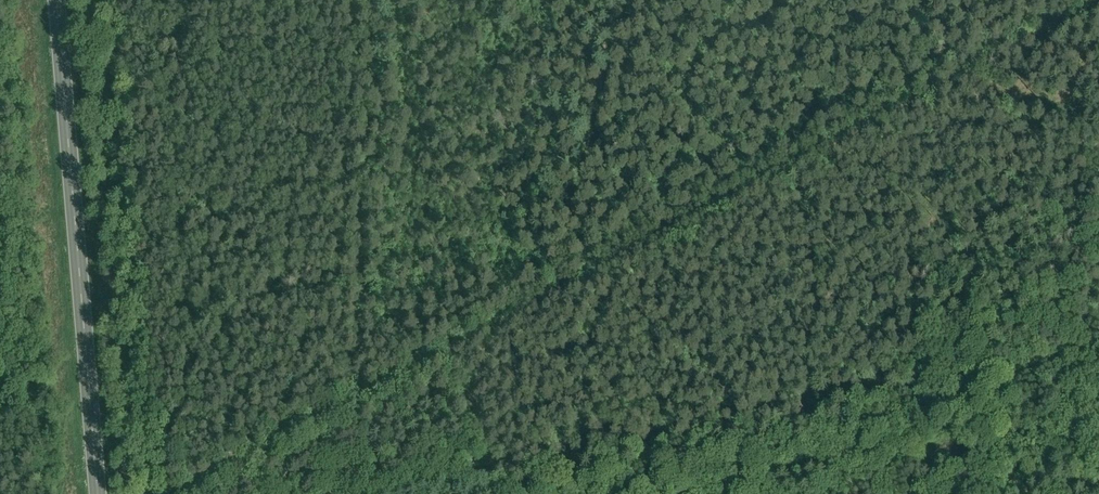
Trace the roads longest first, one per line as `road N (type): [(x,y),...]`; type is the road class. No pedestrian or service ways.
road 1 (track): [(181,493),(284,429),(1083,0)]
road 2 (primary): [(97,493),(55,0)]
road 3 (track): [(322,409),(340,0)]
road 4 (track): [(595,0),(515,306)]
road 5 (track): [(925,0),(919,87),(1098,148)]

